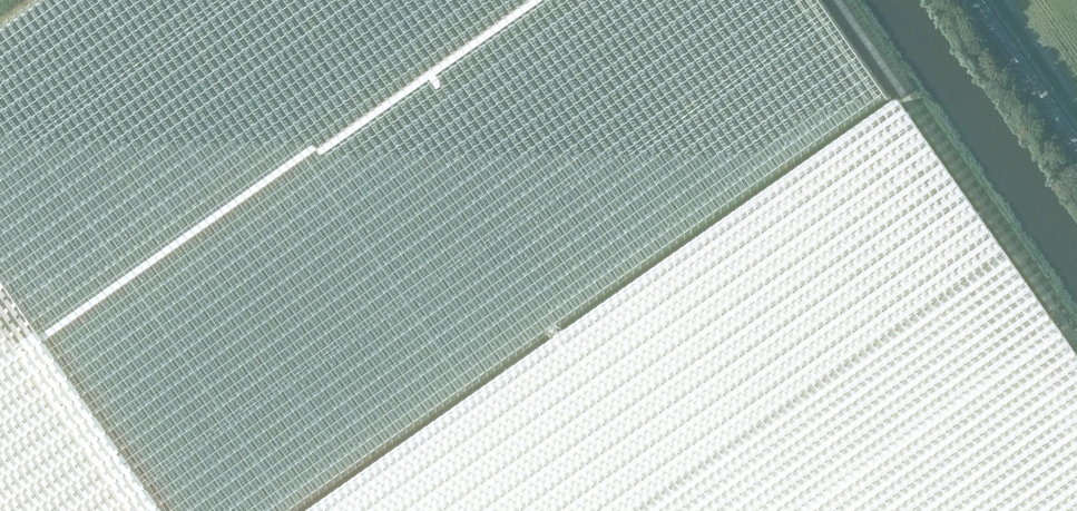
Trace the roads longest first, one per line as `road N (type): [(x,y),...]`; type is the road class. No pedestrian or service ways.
road 1 (primary): [(1076,147),(974,0)]

